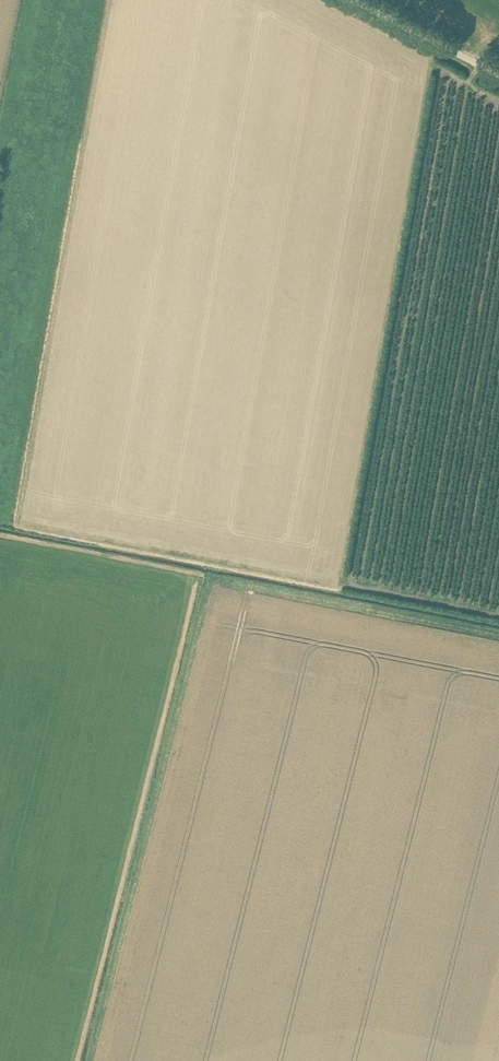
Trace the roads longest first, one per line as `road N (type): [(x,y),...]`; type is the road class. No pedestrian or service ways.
road 1 (unclassified): [(498,75),(354,0)]

